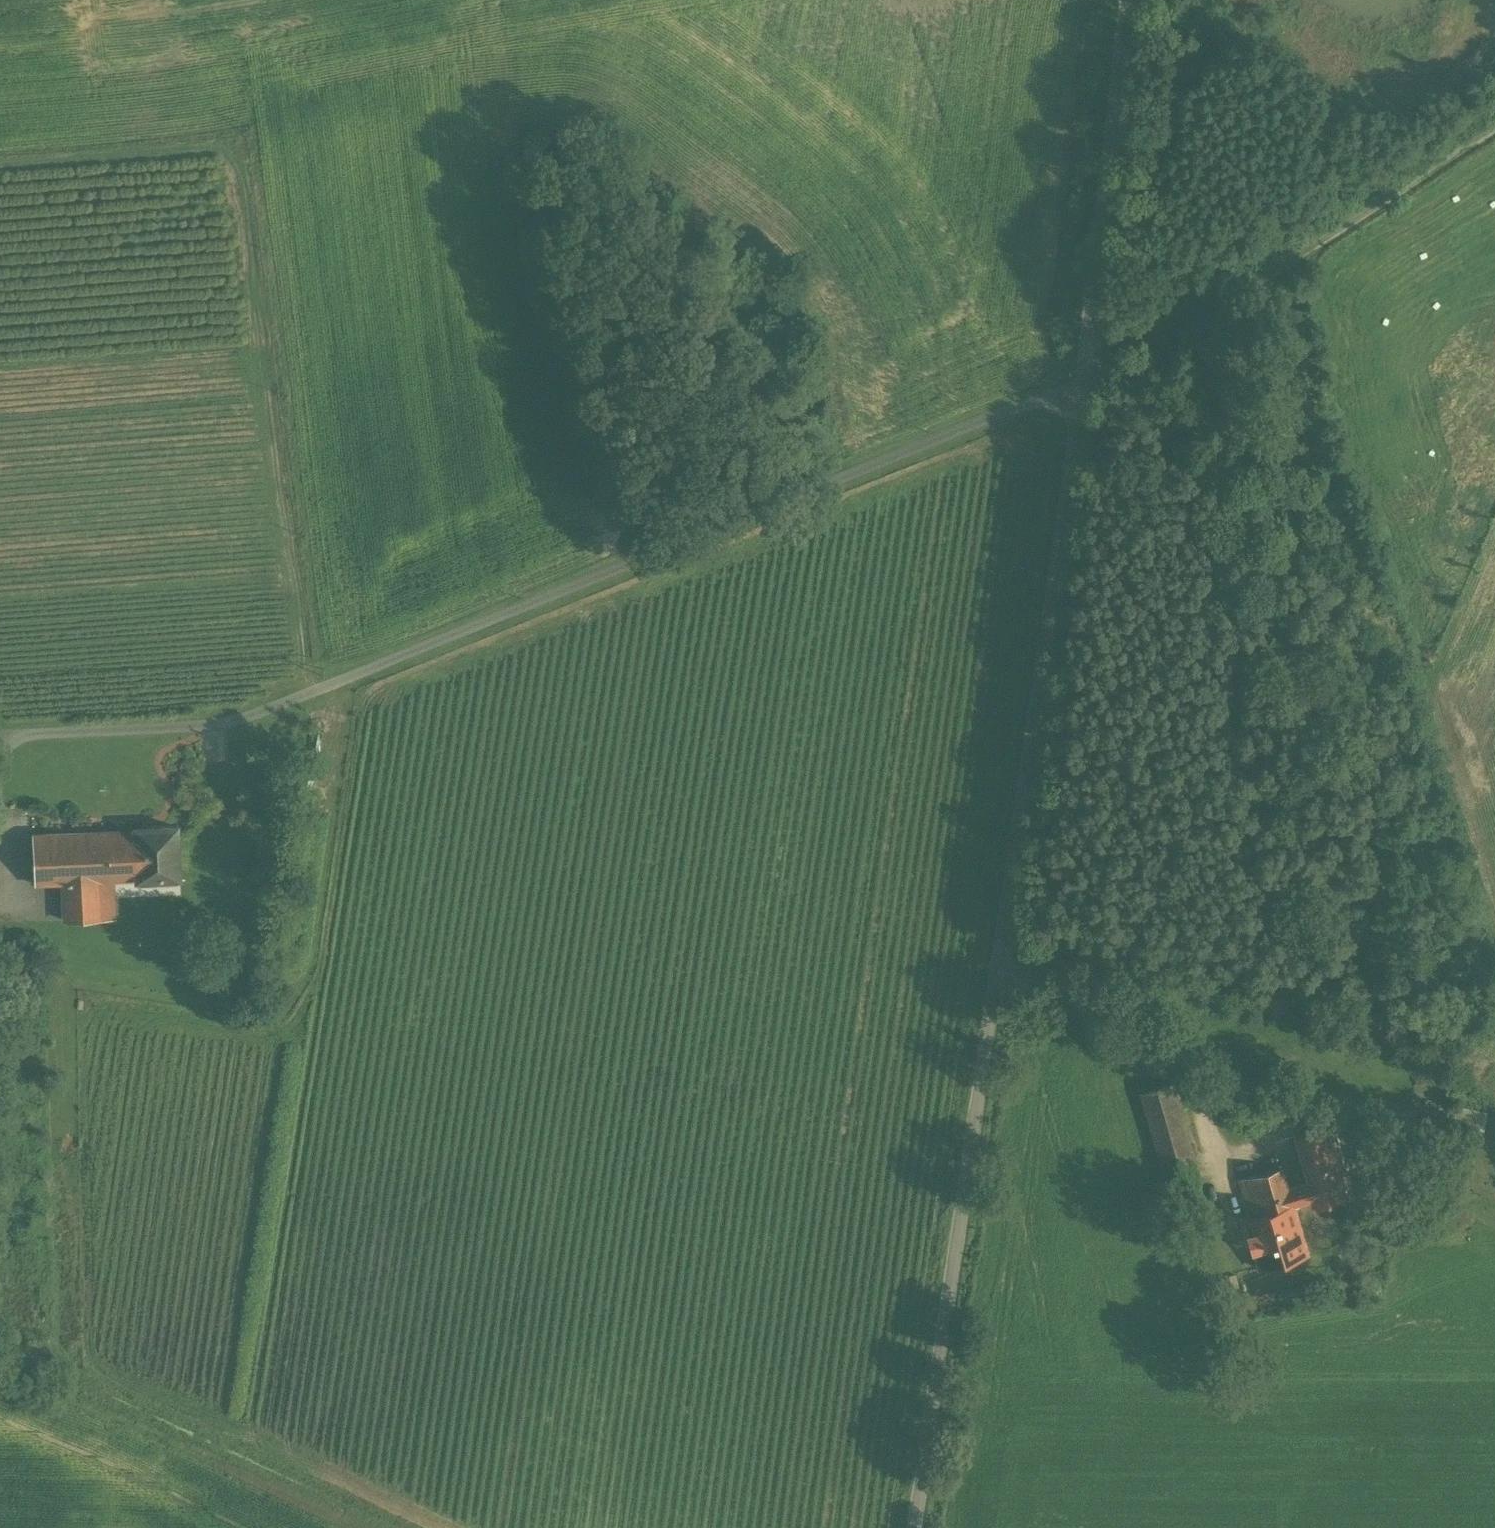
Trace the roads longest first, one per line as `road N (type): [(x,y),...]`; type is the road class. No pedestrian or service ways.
road 1 (unclassified): [(913,1527),(1081,396),(1127,0)]
road 2 (track): [(1081,396),(1494,127)]

